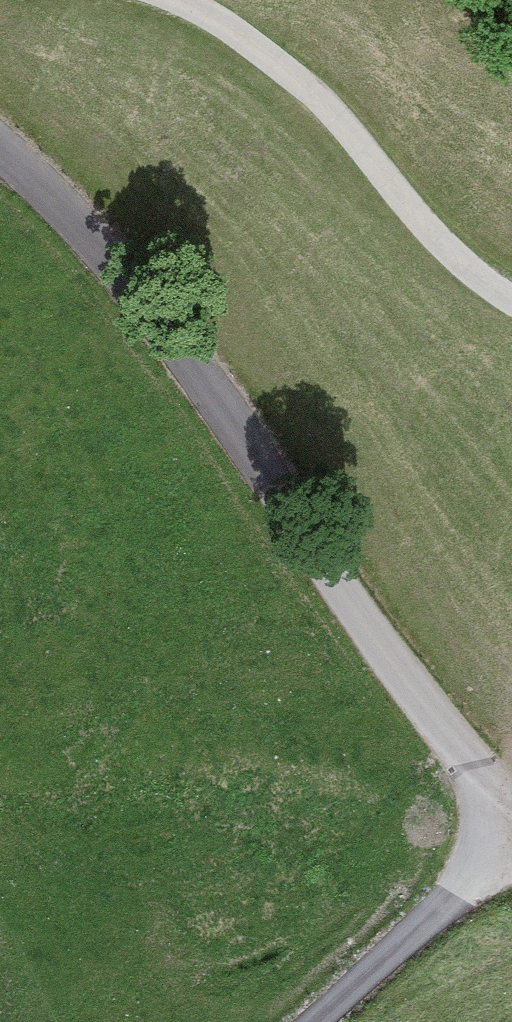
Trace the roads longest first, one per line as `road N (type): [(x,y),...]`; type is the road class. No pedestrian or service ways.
road 1 (unclassified): [(0,146),(91,233),(159,316),(399,666),(511,803)]
road 2 (track): [(511,293),(466,263),(282,64),(169,0)]
road 3 (unclassified): [(313,1021),(511,844)]

